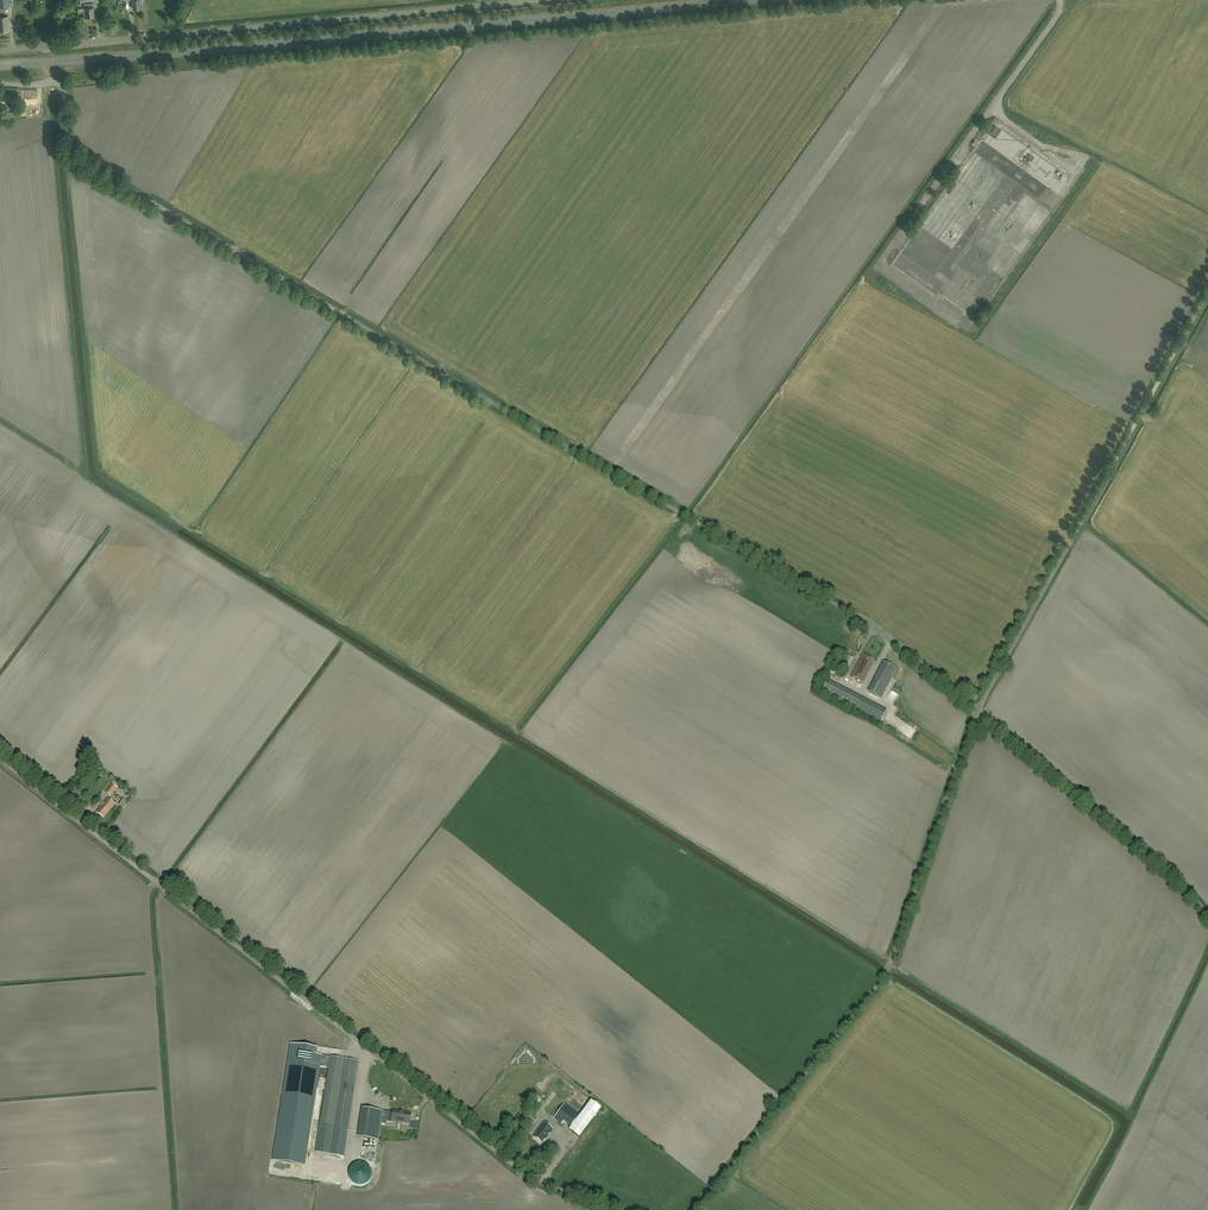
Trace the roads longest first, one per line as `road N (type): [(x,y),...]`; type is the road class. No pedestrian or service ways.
road 1 (unclassified): [(977,712),(858,617),(86,163),(73,148),(57,83),(0,83)]
road 2 (unclassified): [(613,1209),(537,1181),(0,762)]
road 3 (secondary): [(751,0),(0,66)]
road 4 (unclassified): [(696,1209),(886,972),(977,712)]
road 5 (unclassified): [(0,50),(546,0)]
road 6 (unclassified): [(977,712),(1207,291)]
road 7 (unclassified): [(1207,915),(977,712)]

